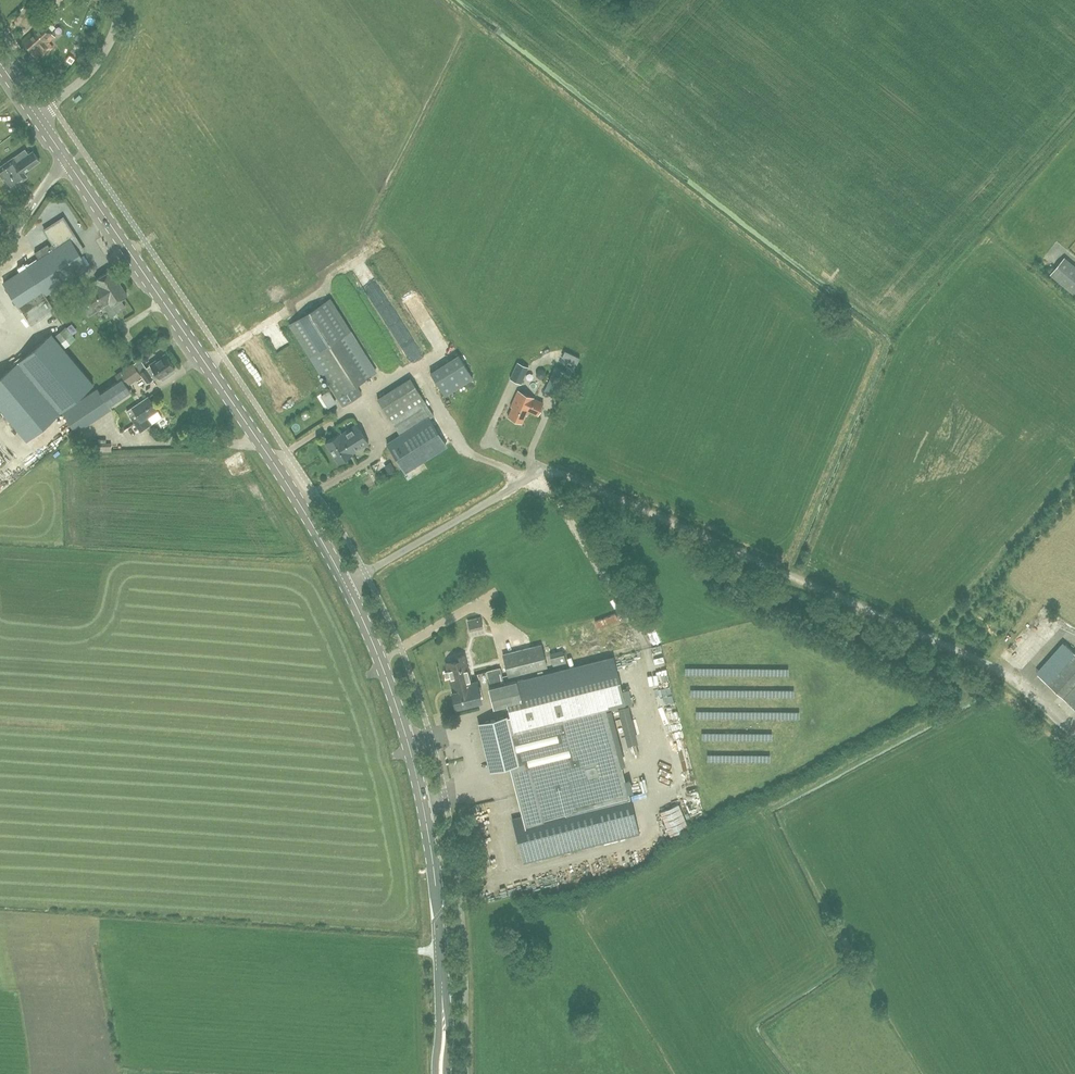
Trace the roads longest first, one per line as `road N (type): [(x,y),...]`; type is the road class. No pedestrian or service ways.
road 1 (track): [(545,473),(1017,684)]
road 2 (secondary): [(346,584),(274,462),(68,162)]
road 3 (secondary): [(445,1073),(440,915),(423,805),(397,706),(346,584)]
road 4 (unclassified): [(346,584),(545,473)]
road 5 (unclassified): [(36,115),(97,64),(119,0)]

